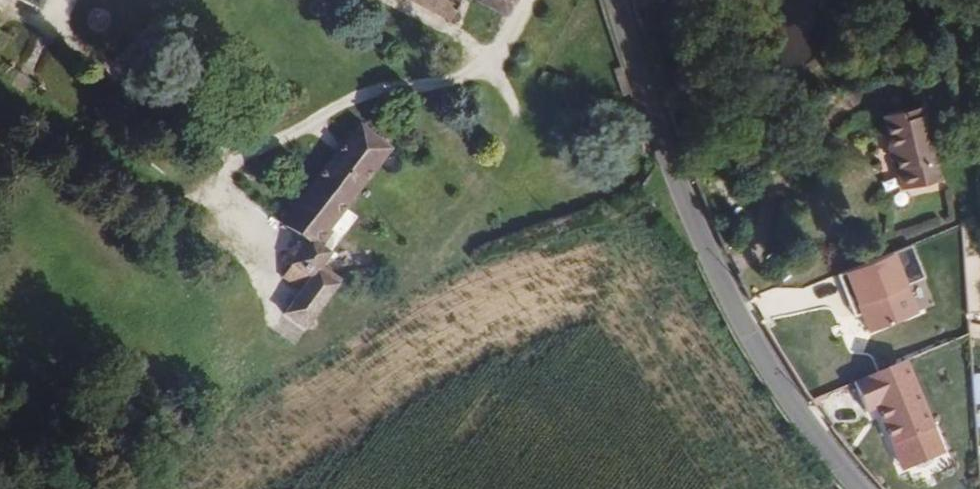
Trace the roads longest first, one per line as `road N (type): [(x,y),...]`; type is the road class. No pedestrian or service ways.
road 1 (residential): [(854,488),(764,367),(656,138),(614,0)]

